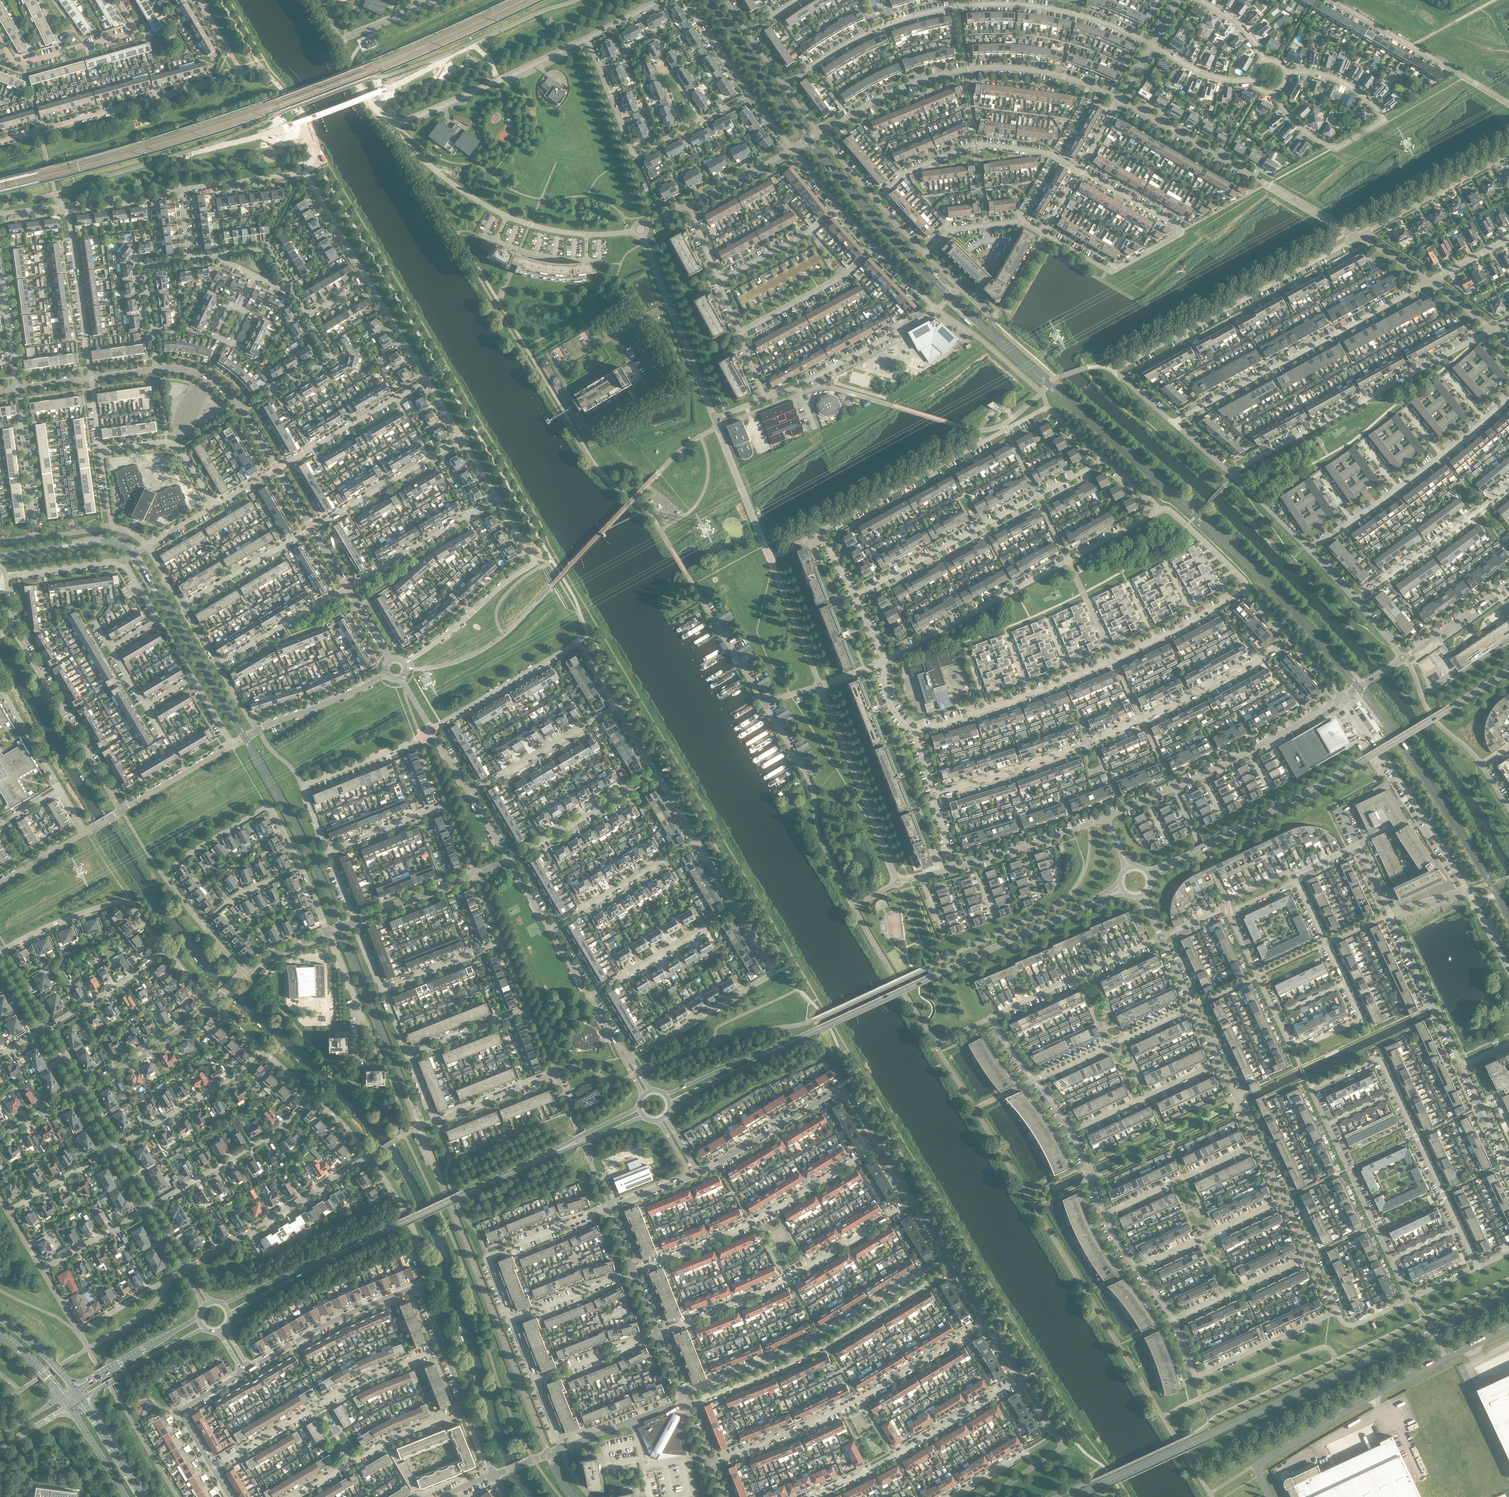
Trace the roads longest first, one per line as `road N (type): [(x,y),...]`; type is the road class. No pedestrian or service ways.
road 1 (residential): [(1478,1268),(1379,1058),(1312,1089),(1409,1299)]
road 2 (residential): [(784,86),(885,24),(979,3),(1077,13),(1153,46)]
road 3 (residential): [(935,795),(1074,753),(1294,640)]
road 4 (residential): [(1227,910),(1293,1050),(1362,1019),(1295,877)]
road 5 (secondary): [(1179,860),(1508,669)]
road 6 (secondary): [(765,1054),(1086,905)]
road 7 (residential): [(1174,424),(1122,379),(1121,369),(1359,237)]
road 8 (residential): [(819,133),(890,91),(966,69),(1041,71),(1120,101)]
road 9 (unclassified): [(1271,1496),(1257,1466),(1373,1396),(1508,1330)]
road 10 (residential): [(1342,698),(1426,821),(1508,968)]
road 11 (residential): [(885,661),(1160,510)]
road 12 (residential): [(710,1462),(840,1409),(987,1323)]
road 13 (residential): [(688,1407),(848,1336),(955,1267)]
road 14 (residential): [(683,1393),(821,1335),(948,1257)]
road 15 (residential): [(1233,477),(1492,330)]
road 16 (unclassified): [(1174,424),(1430,283)]
road 17 (residential): [(660,1334),(767,1291),(914,1202)]
road 18 (residential): [(854,594),(1103,459)]
road 19 (residential): [(13,627),(8,577),(114,563),(129,572),(155,619),(110,648)]
road 20 (residential): [(640,231),(573,233),(508,217),(439,175),(393,129)]
road 21 (residential): [(635,1273),(761,1219),(881,1146)]
road 22 (residential): [(1359,237),(1120,101)]
road 23 (residential): [(214,1469),(371,1376),(444,1350)]
road 24 (secondary): [(330,1257),(563,1149)]
road 25 (residential): [(1275,92),(1284,114),(1328,145),(1382,120),(1346,83),(1285,76)]
road 26 (residential): [(300,869),(273,812),(262,811),(167,874),(201,924)]
road 27 (residential): [(431,730),(578,643),(615,707)]
road 28 (residential): [(0,142),(235,76)]
road 29 (residential): [(1461,1067),(1358,847)]
road 30 (residential): [(797,387),(933,310),(875,247)]
road 31 (residential): [(810,1496),(896,1457),(1020,1379)]
road 32 (unclassified): [(405,663),(536,563),(497,499)]
road 33 (residential): [(308,1092),(366,1151),(402,1208),(427,1271),(419,1290)]
road 34 (residential): [(1080,168),(1048,152),(976,144),(906,172),(875,200)]
road 35 (residential): [(393,129),(588,36)]
road 36 (residential): [(217,664),(184,607),(312,529)]
road 37 (residential): [(122,811),(13,627)]
road 38 (residential): [(186,1269),(368,1157)]
road 39 (unclassified): [(898,883),(821,687)]
road 40 (residential): [(1508,105),(1330,0)]
road 41 (residential): [(934,1043),(855,907),(898,883)]
road 42 (unclassified): [(716,419),(640,231)]
road 43 (residential): [(511,1320),(487,1257),(610,1207)]
road 44 (residential): [(308,1092),(278,1131),(150,1208)]
road 45 (residential): [(328,850),(302,786),(421,735)]
road 46 (residential): [(0,953),(125,902),(166,949)]
road 47 (residential): [(42,1271),(78,1332),(186,1269)]
road 48 (residential): [(293,1496),(390,1440),(467,1410)]
road 49 (residential): [(1354,601),(1508,486)]
road 50 (residential): [(249,1370),(343,1318),(419,1290)]
road 51 (residential): [(992,1017),(1161,937)]
road 52 (residential): [(824,534),(985,443)]
road 53 (residential): [(118,0),(131,34),(19,65),(0,39)]
road 54 (residential): [(588,36),(632,150),(639,154),(684,131)]
road 55 (residential): [(115,1149),(233,1078),(261,1051)]
road 56 (residential): [(1034,1080),(1193,1006)]
road 57 (residential): [(276,470),(427,381)]
road 58 (residential): [(312,529),(463,441)]
road 59 (residential): [(62,206),(91,378)]
road 60 (residential): [(348,588),(497,499)]
road 61 (residential): [(1103,1215),(1258,1144)]
road 62 (residential): [(509,860),(657,776)]
road 63 (residential): [(1359,237),(1508,155)]
road 64 (residential): [(549,926),(696,841)]
road 65 (residential): [(470,794),(615,707)]
road 66 (residential): [(590,994),(735,908)]
road 67 (unclassified): [(233,745),(386,675)]
road 68 (residential): [(631,1058),(773,974)]
road 69 (residential): [(1071,1132),(1220,1062)]
road 70 (residential): [(698,1171),(840,1088)]
road 71 (residential): [(1137,1268),(1284,1200)]
road 72 (residential): [(740,333),(849,271),(875,247)]
road 73 (residential): [(212,1004),(80,1090)]
road 74 (residential): [(1180,231),(1113,271),(1044,232)]
road 75 (residential): [(1195,1376),(1336,1312)]
road 76 (residential): [(217,664),(348,588)]
road 77 (residential): [(34,538),(16,388)]
road 78 (residential): [(1174,1319),(1310,1255)]
road 79 (unclassified): [(769,558),(716,419)]
road 80 (residential): [(243,412),(328,360),(307,317)]
road 81 (residential): [(166,949),(44,1031)]
road 82 (residential): [(189,260),(143,272),(156,370)]
road 83 (residential): [(213,505),(174,444),(101,451)]
road 84 (residential): [(703,119),(660,63),(684,131)]
road 85 (secondary): [(199,1316),(77,1389)]
road 86 (residential): [(719,281),(811,231),(837,206)]
road 87 (secondary): [(84,1400),(204,1328)]
road 88 (unclassified): [(821,687),(769,558)]
road 89 (residential): [(214,1469),(182,1412),(243,1373)]
road 90 (residential): [(536,1385),(660,1334)]
road 91 (residential): [(511,1320),(635,1273)]
road 92 (residential): [(1044,232),(1021,220),(951,229),(925,253)]
road 93 (residential): [(353,920),(476,874)]
road 94 (unclassified): [(122,811),(233,745)]
road 95 (residential): [(1403,659),(1508,584)]
road 96 (residential): [(328,850),(448,803)]
road 97 (residential): [(382,991),(503,949)]
road 98 (residential): [(146,708),(191,682),(233,745)]
road 99 (residential): [(435,1120),(554,1074)]
road 100 (residential): [(407,1051),(527,1008)]
road 101 (residential): [(369,283),(304,174)]
road 102 (residential): [(150,1208),(42,1271)]
road 103 (residential): [(7,1212),(115,1149)]
road 104 (residential): [(304,174),(181,191)]
road 105 (residential): [(1160,510),(1188,525),(1248,591)]
road 106 (residential): [(702,602),(765,704)]

